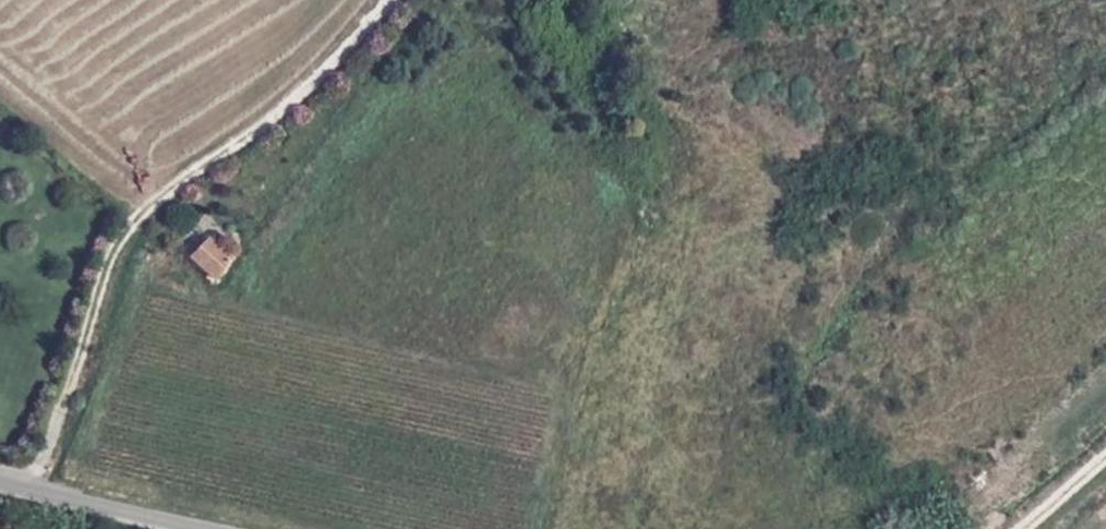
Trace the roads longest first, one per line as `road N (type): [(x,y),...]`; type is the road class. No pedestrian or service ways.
road 1 (unclassified): [(0,480),(220,528)]

